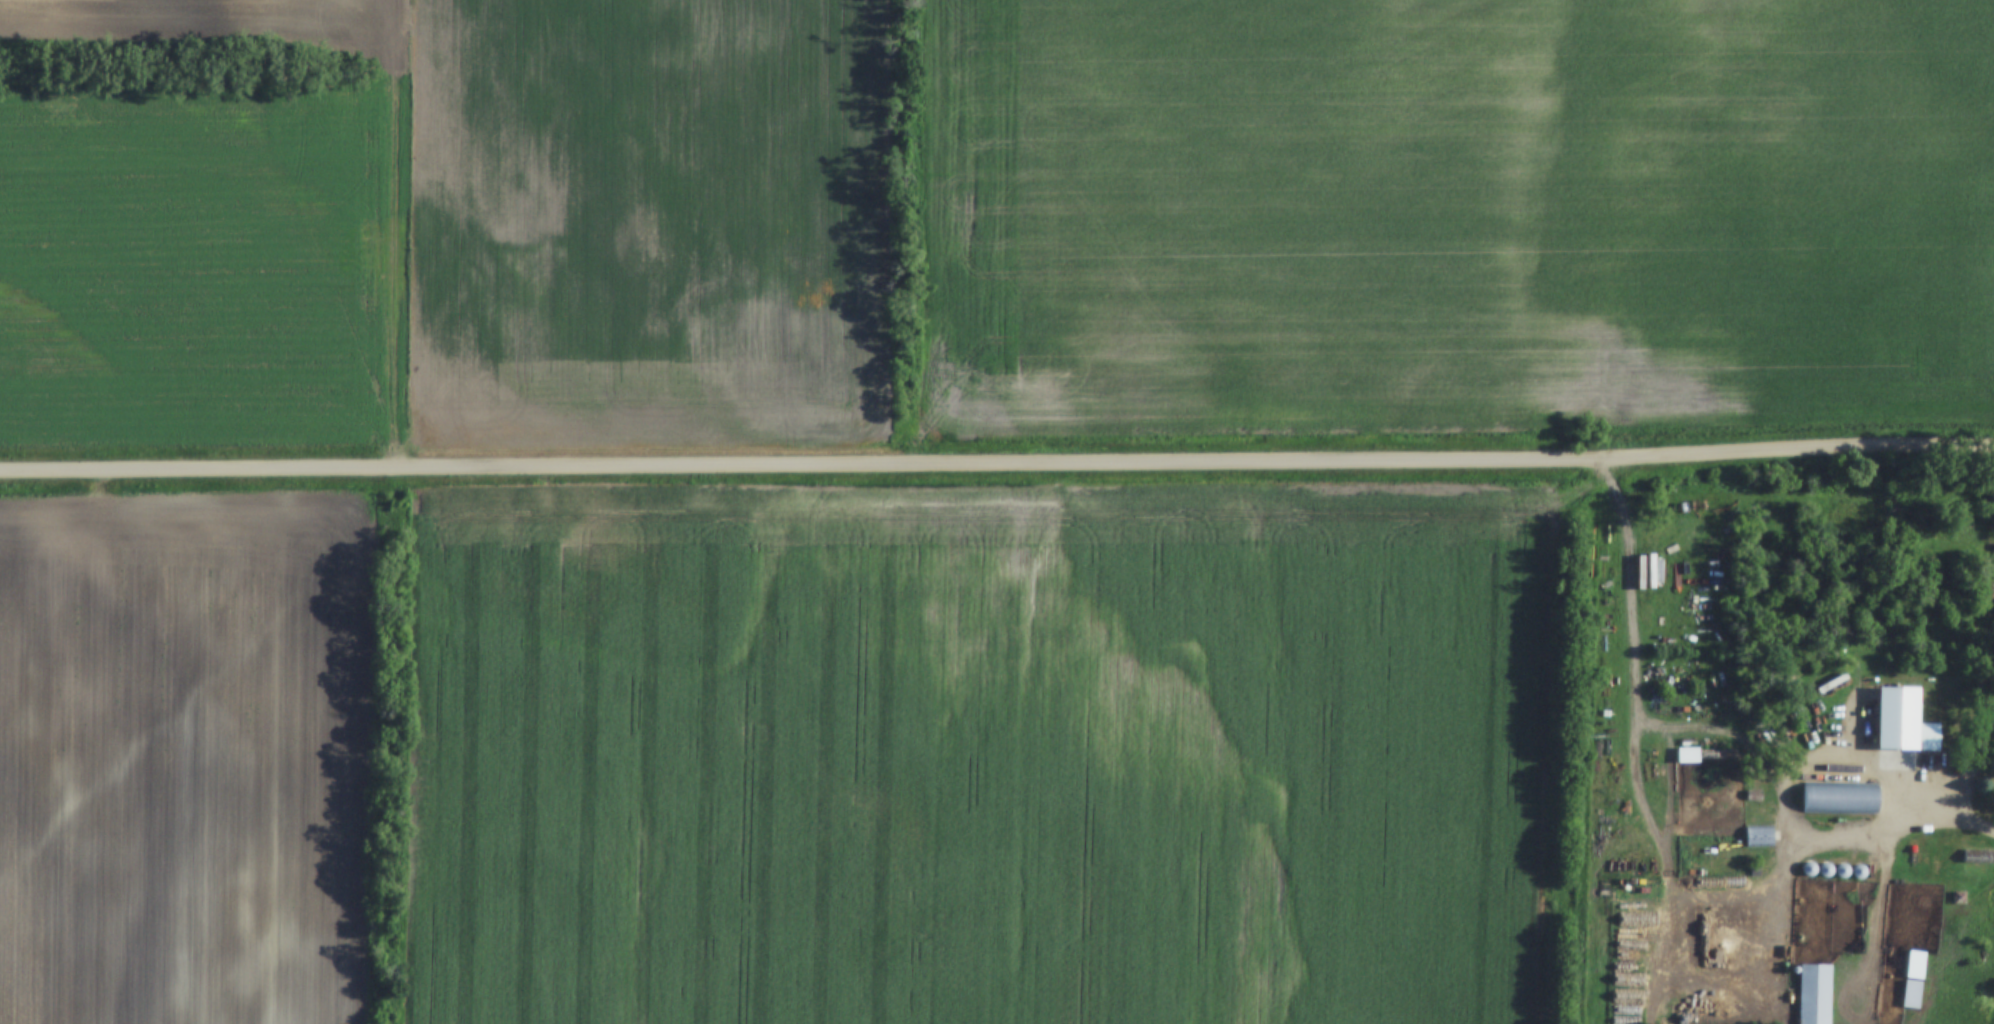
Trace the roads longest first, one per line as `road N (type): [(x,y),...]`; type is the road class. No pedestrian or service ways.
road 1 (residential): [(1993,450),(0,473)]

